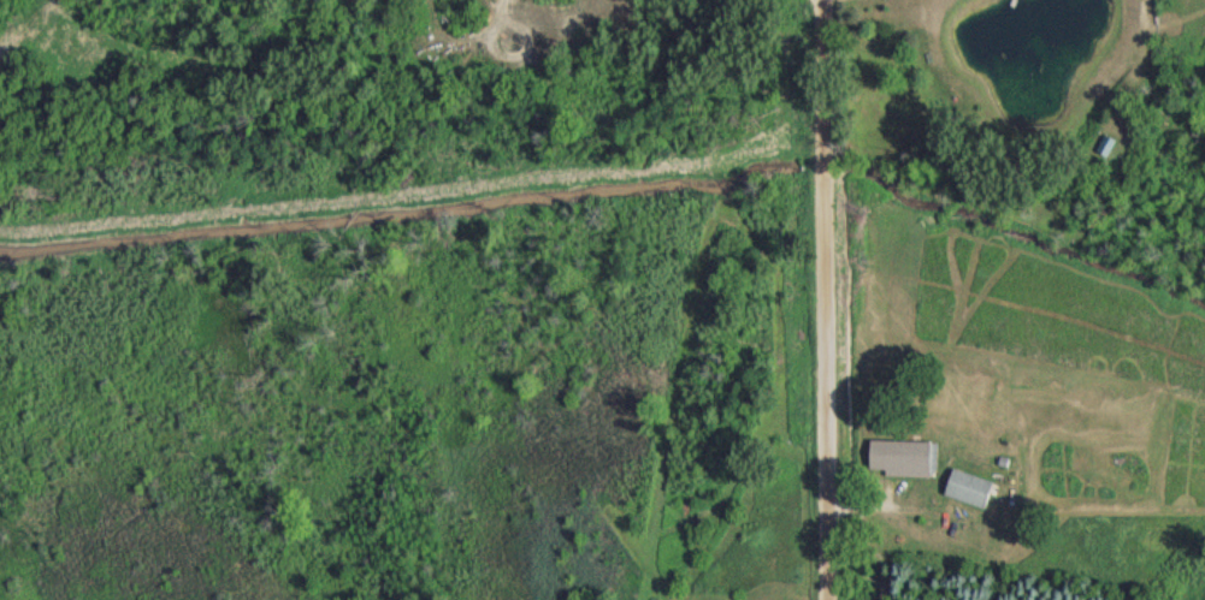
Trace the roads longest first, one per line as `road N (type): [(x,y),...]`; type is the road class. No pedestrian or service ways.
road 1 (residential): [(826,599),(824,0)]

